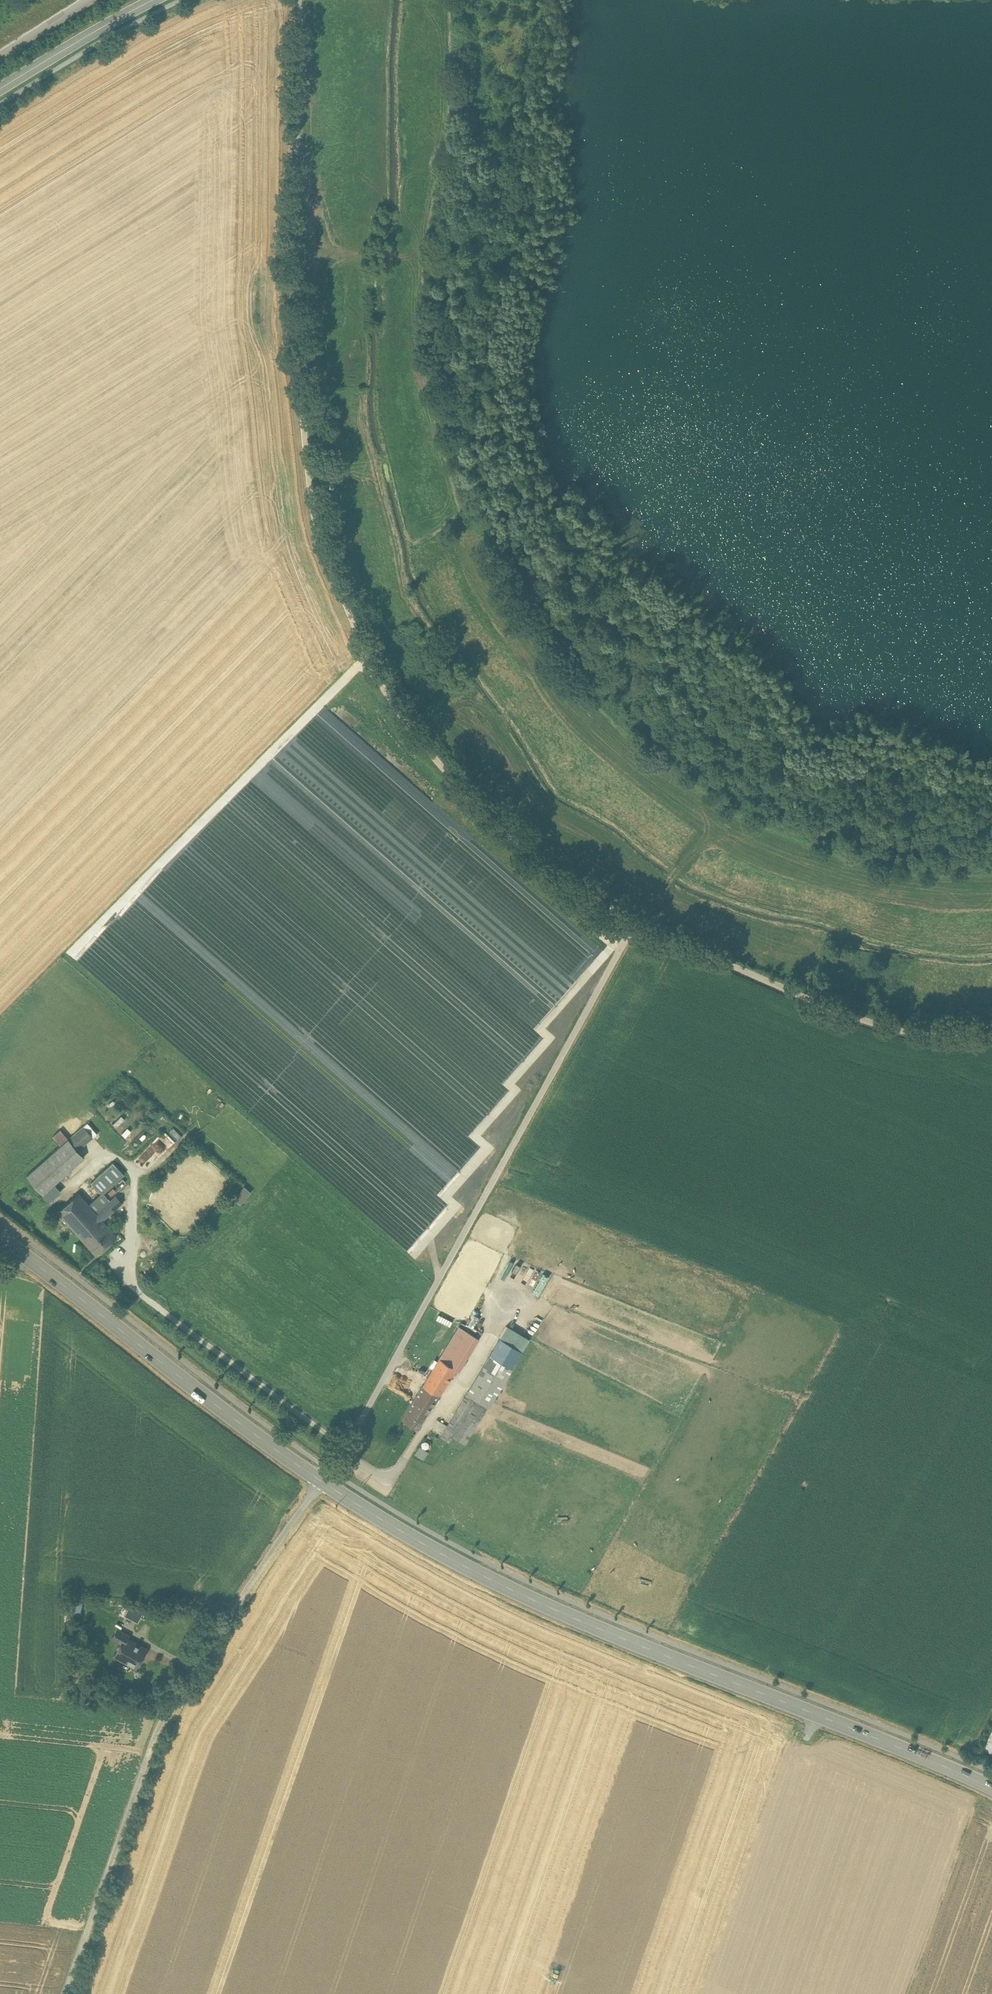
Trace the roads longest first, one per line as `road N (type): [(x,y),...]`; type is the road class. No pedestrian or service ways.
road 1 (track): [(301,0),(291,262),(300,362),(329,551),(361,643),(445,767),(516,842),(630,928),(699,965),(890,1040),(991,1022)]
road 2 (track): [(630,928),(321,1481),(159,1724),(67,1993)]
road 3 (primary): [(991,1786),(616,1636),(455,1561),(271,1447),(0,1237)]
road 4 (tertiary): [(0,92),(152,0)]

